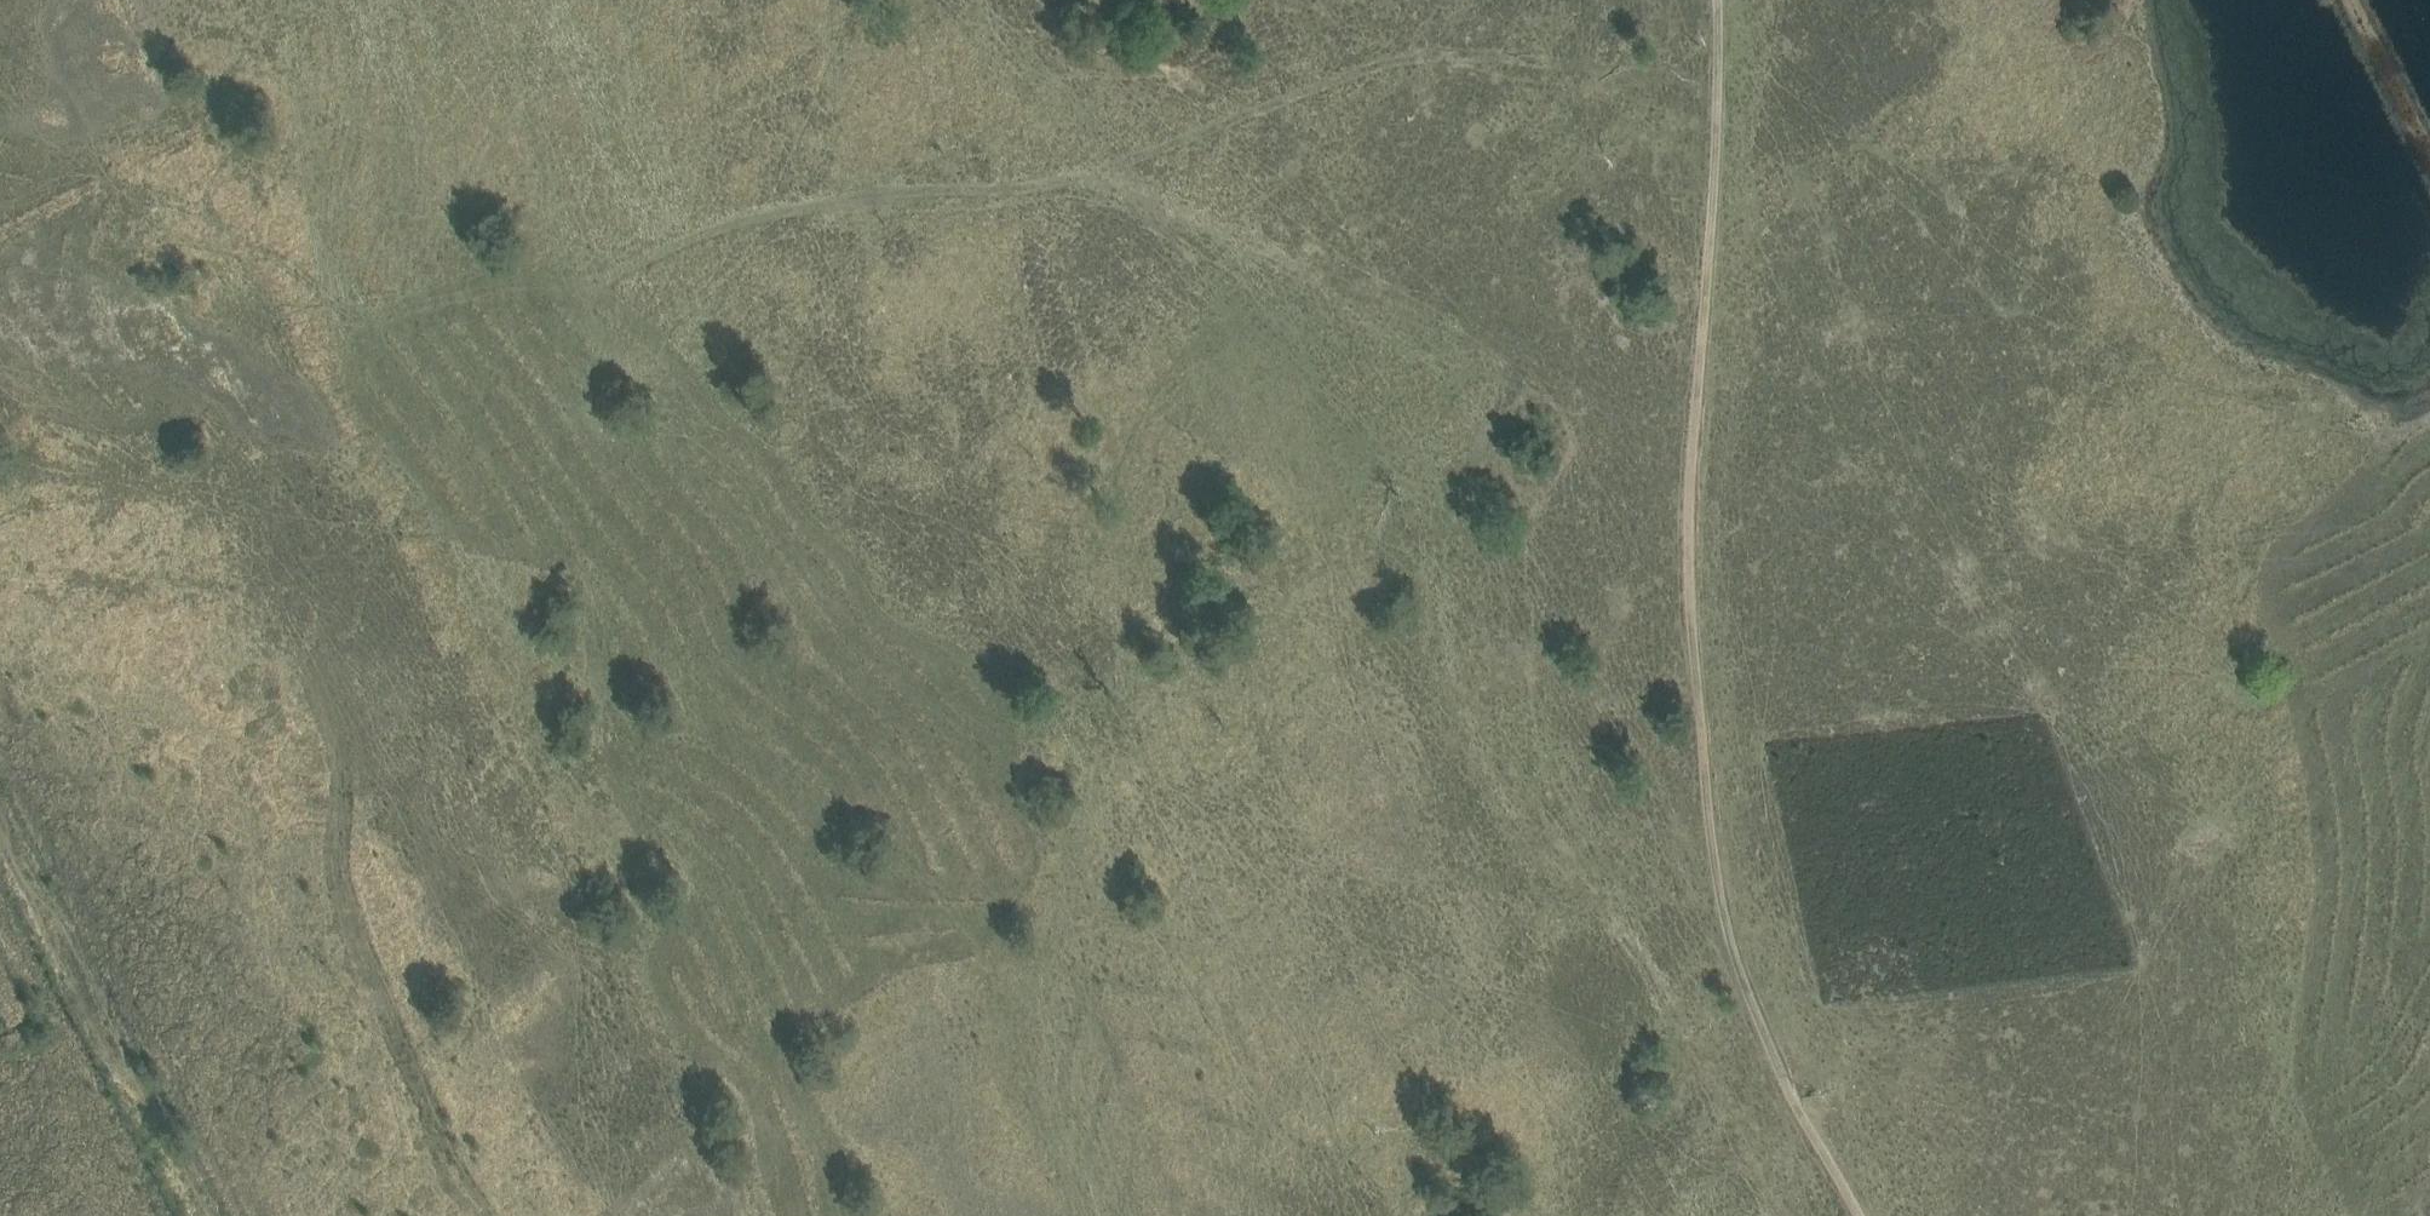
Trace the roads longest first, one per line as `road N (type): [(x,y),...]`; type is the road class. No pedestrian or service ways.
road 1 (track): [(0,812),(210,1215)]
road 2 (track): [(2352,0),(2429,147)]

